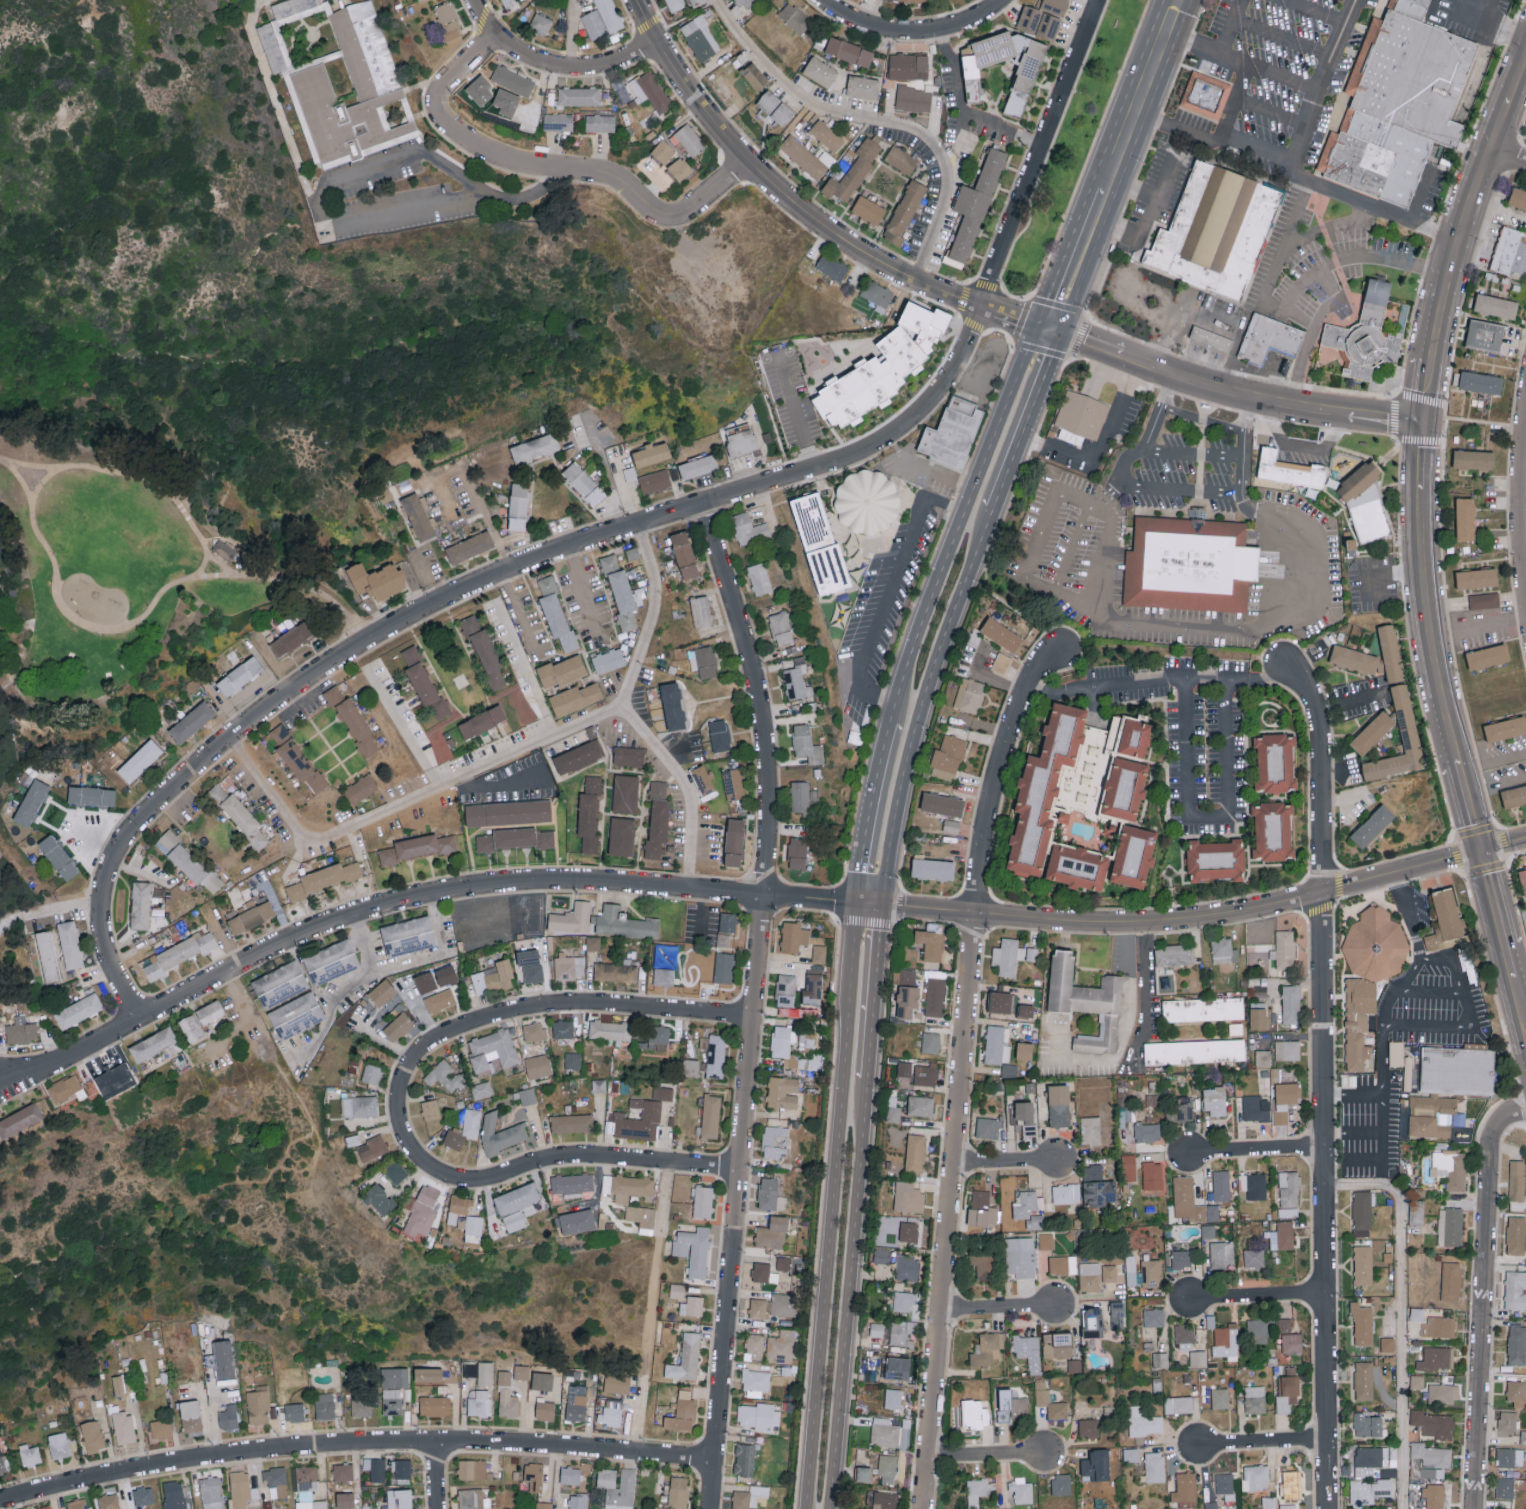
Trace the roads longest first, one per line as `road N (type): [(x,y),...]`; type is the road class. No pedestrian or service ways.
road 1 (residential): [(138,1020),(100,934),(103,875),(142,816),(263,711),(327,668),(502,577),(885,443),(930,406),(983,306)]
road 2 (residential): [(710,1508),(771,816),(754,668),(706,505)]
road 3 (residential): [(923,1508),(990,796),(1041,661),(1060,639)]
road 4 (residential): [(21,1080),(306,933),(365,912),(502,887),(588,884),(853,904)]
road 5 (residential): [(1330,1508),(1320,731),(1314,702),(1284,663)]
road 6 (residential): [(0,1506),(159,1469),(273,1454),(438,1444),(714,1459)]
road 7 (residential): [(882,906),(1158,925),(1482,852)]
road 8 (secondary): [(853,904),(805,1508)]
road 9 (tertiary): [(1050,329),(920,283),(795,203),(725,134),(641,0)]
road 10 (residential): [(498,36),(438,105),(444,120),(502,160),(602,175),(664,217),(693,209),(747,160)]
road 11 (residential): [(752,1015),(582,1004),(496,1017),(435,1041),(411,1063),(400,1097),(408,1142)]
road 12 (secondary): [(1050,329),(1026,347),(888,722)]
road 13 (secondary): [(832,1508),(867,1088)]
road 14 (residential): [(1476,1508),(1490,1150),(1493,1131),(1525,1108)]
road 15 (secondary): [(882,906),(924,699),(993,510)]
road 16 (tertiary): [(1424,423),(1456,251),(1525,59)]
road 17 (residential): [(408,1142),(424,1165),(478,1184),(588,1158),(741,1169)]
road 18 (tertiary): [(1459,763),(1428,590),(1424,423)]
road 19 (residential): [(983,306),(1098,0)]
road 20 (tertiary): [(1350,416),(1206,389),(1050,329)]
road 21 (residential): [(663,44),(620,63),(572,70),(528,57),(498,36),(479,0)]
road 22 (secondary): [(1107,191),(1179,0)]
road 23 (secondary): [(993,510),(1054,354),(1050,329)]
road 24 (secondary): [(888,722),(853,904)]
road 25 (secondary): [(867,1088),(882,906)]
road 26 (tertiary): [(1525,1028),(1482,852)]
road 27 (residential): [(1525,588),(1525,429)]
road 28 (secondary): [(1050,329),(1107,191)]
road 29 (residential): [(956,27),(882,29),(822,0)]
road 30 (residential): [(1187,1152),(1326,1151)]
road 31 (residential): [(1190,1299),(1326,1292)]
road 32 (residential): [(1199,1446),(1330,1442)]

